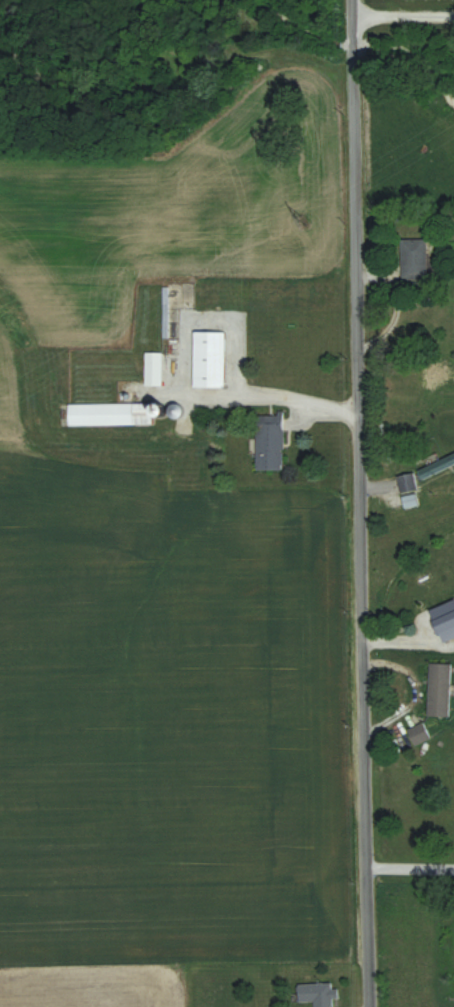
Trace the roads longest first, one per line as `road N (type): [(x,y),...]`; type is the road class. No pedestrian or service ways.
road 1 (residential): [(368,1006),(351,0)]
road 2 (residential): [(155,388),(284,392),(359,408)]

